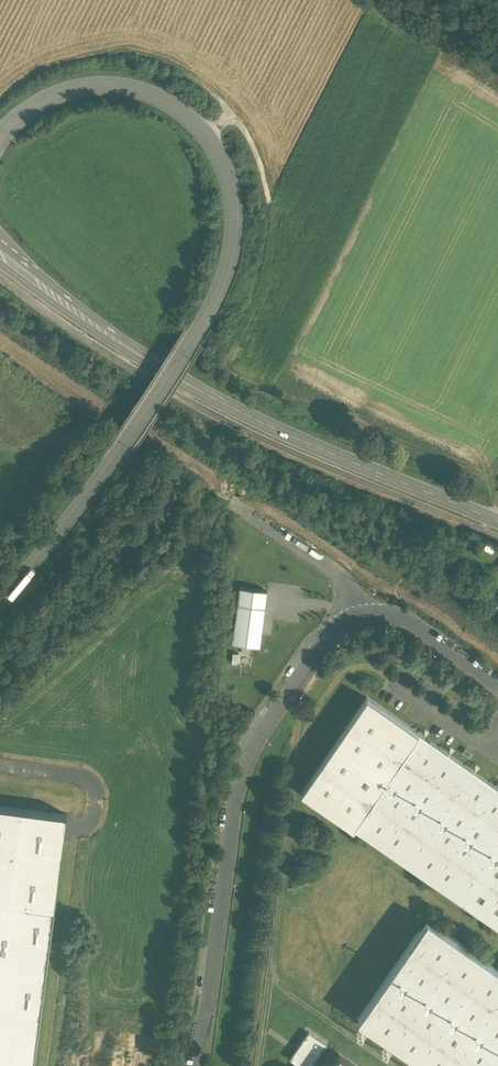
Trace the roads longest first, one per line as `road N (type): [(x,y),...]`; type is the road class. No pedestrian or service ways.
road 1 (unclassified): [(0,138),(45,101),(72,90),(126,88),(154,95),(213,144),(235,213),(219,286),(194,330),(66,517),(0,596)]
road 2 (secondary): [(497,520),(193,385),(0,251)]
road 3 (unclassified): [(358,615),(338,626),(254,744),(231,812),(198,1065)]
road 4 (unclassified): [(358,615),(339,573),(235,501)]
road 5 (unclassified): [(497,687),(419,627),(389,613),(358,615)]
road 6 (track): [(497,76),(380,0)]
road 7 (track): [(207,135),(232,116),(256,151),(267,197)]

